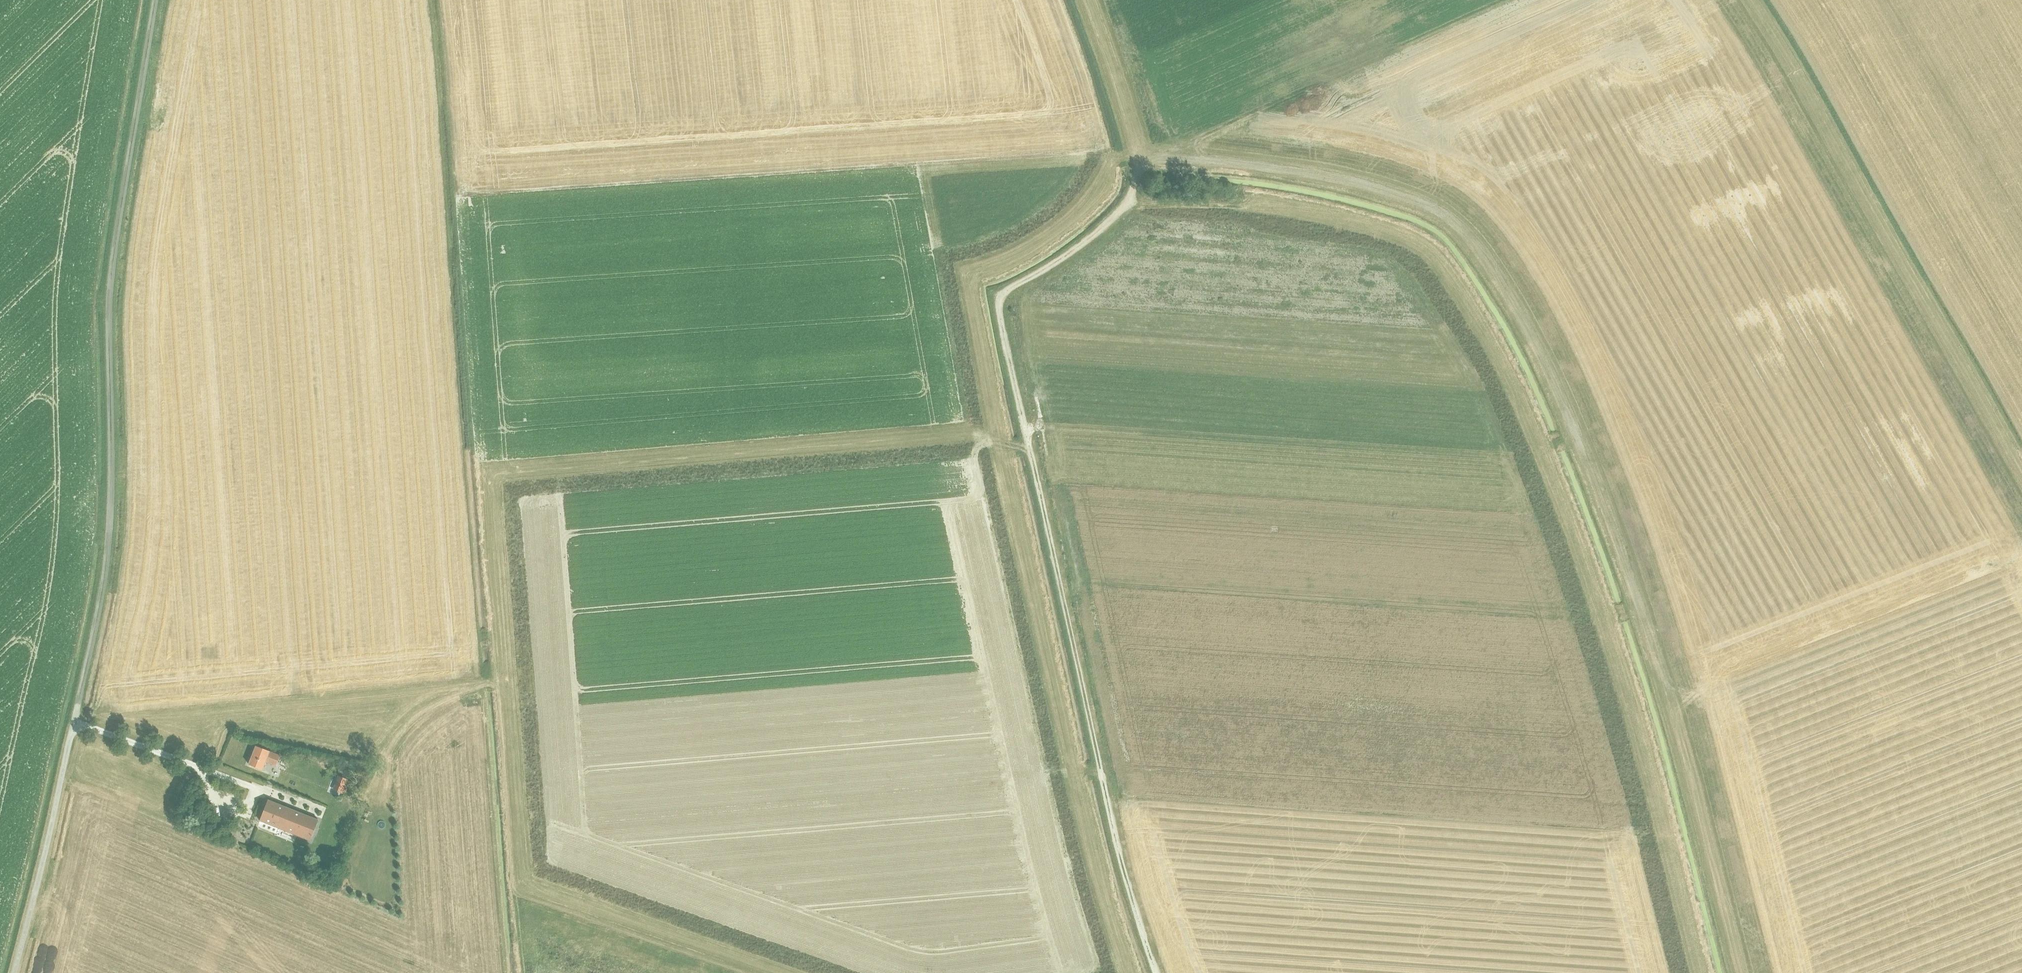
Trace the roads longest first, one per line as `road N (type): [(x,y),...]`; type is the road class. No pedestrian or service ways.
road 1 (unclassified): [(15,972),(106,562),(112,268),(155,0)]
road 2 (track): [(1156,972),(1121,862),(998,305),(1002,294),(1059,261),(1131,200)]

